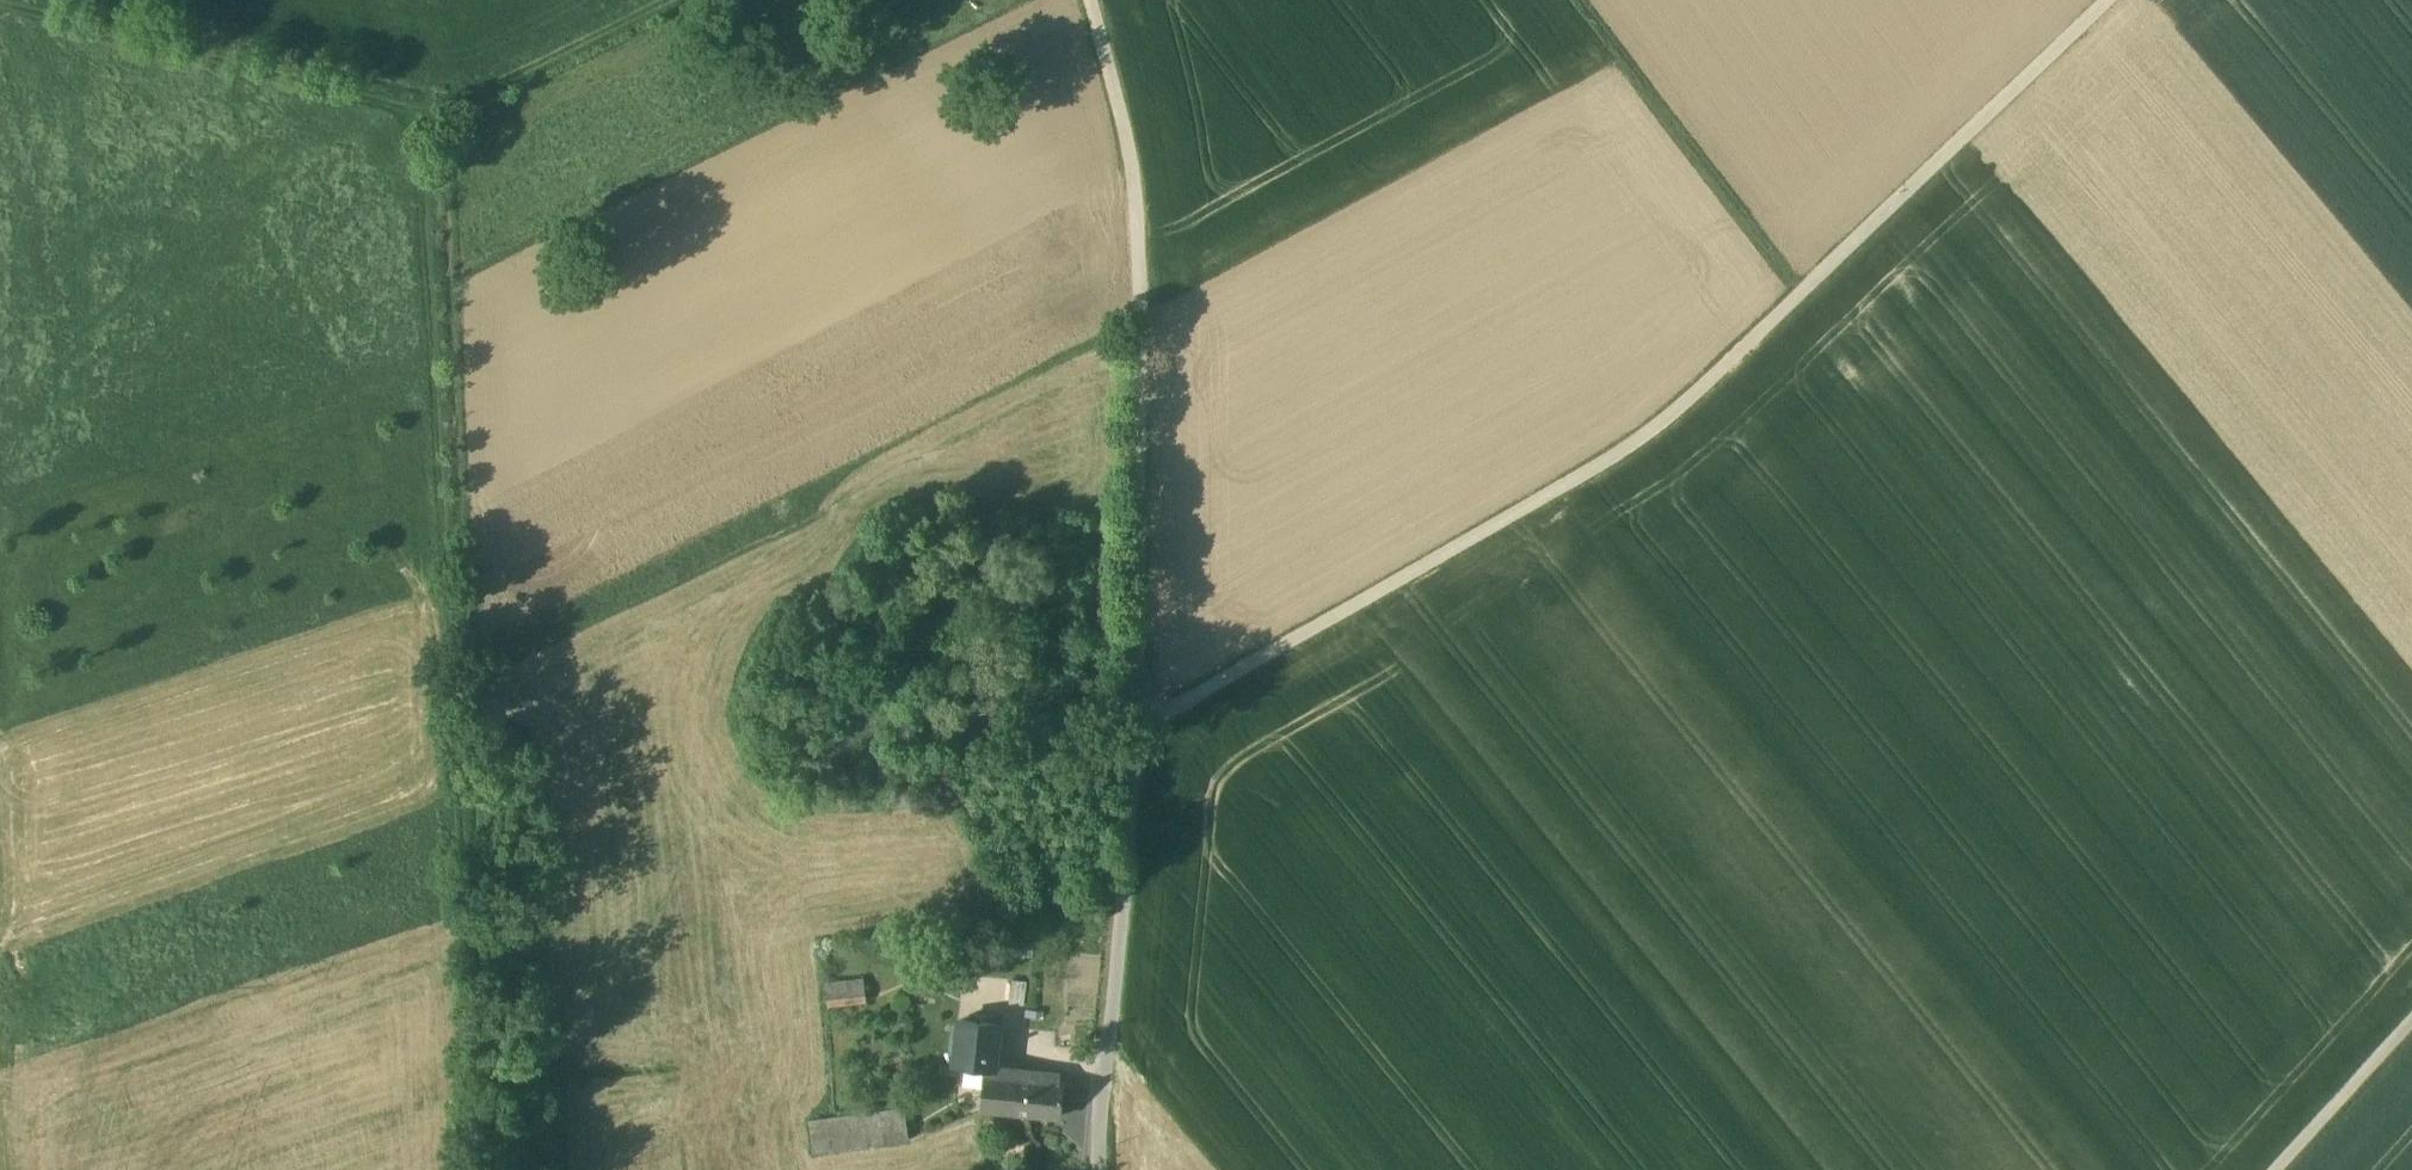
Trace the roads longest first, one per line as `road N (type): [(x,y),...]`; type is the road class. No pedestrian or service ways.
road 1 (track): [(1086,0),(1137,178),(1135,725),(1652,436),(2109,0)]
road 2 (track): [(433,118),(423,150),(448,386),(489,1169)]
road 3 (residential): [(1135,725),(1102,1169)]
road 4 (track): [(433,118),(0,21)]
road 5 (track): [(1803,290),(1570,0)]
road 6 (track): [(668,0),(433,118)]
road 7 (unclassified): [(2411,1021),(2275,1169)]

